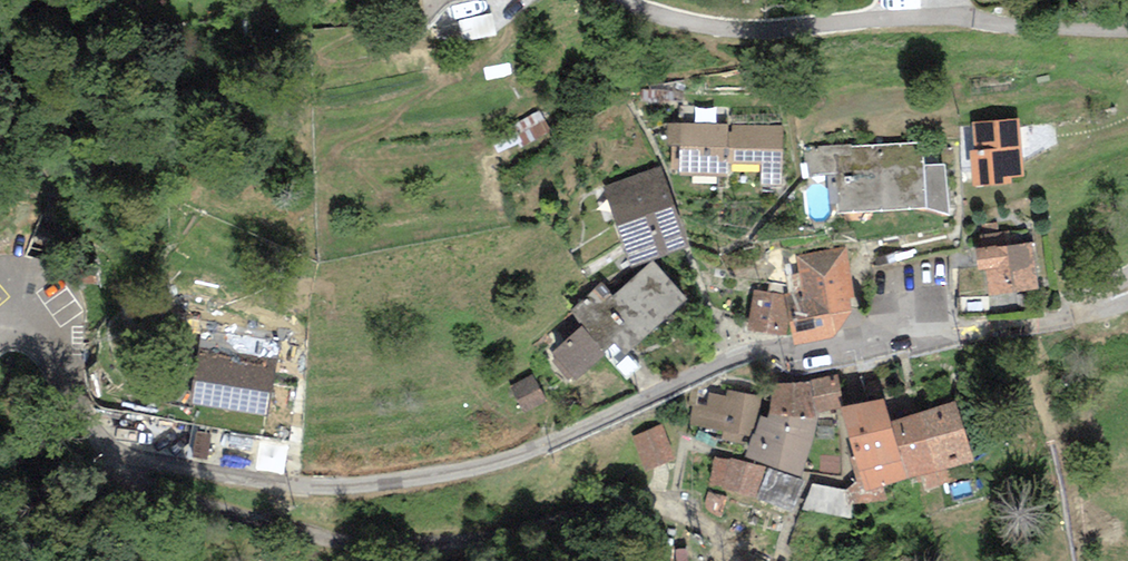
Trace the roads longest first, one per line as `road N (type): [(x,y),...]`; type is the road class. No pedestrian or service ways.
road 1 (unclassified): [(106,450),(257,478),(422,477),(552,447),(760,349),(835,353),(954,328)]
road 2 (unclassified): [(762,560),(641,509),(467,540),(329,540),(144,488),(106,450)]
road 3 (unclassified): [(0,332),(24,330),(47,345),(106,450)]

